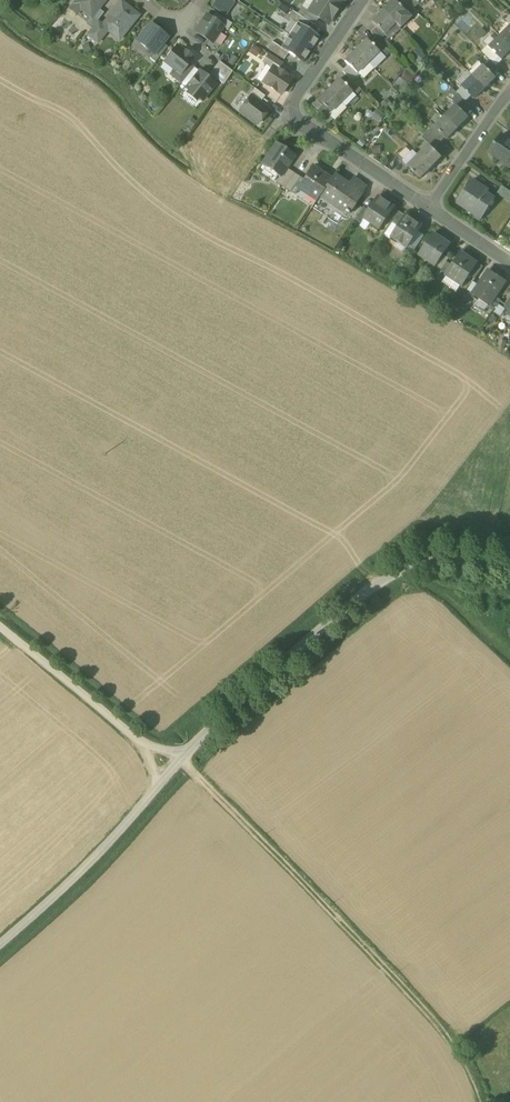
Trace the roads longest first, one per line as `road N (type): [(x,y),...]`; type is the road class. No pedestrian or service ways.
road 1 (track): [(184,759),(426,1012),(479,1101)]
road 2 (unclassified): [(509,570),(441,564),(366,596),(173,769)]
road 3 (residential): [(430,208),(290,119),(364,0)]
road 4 (unclassified): [(173,769),(0,941)]
road 5 (unclassified): [(0,630),(173,769)]
road 6 (residential): [(509,98),(430,208)]

